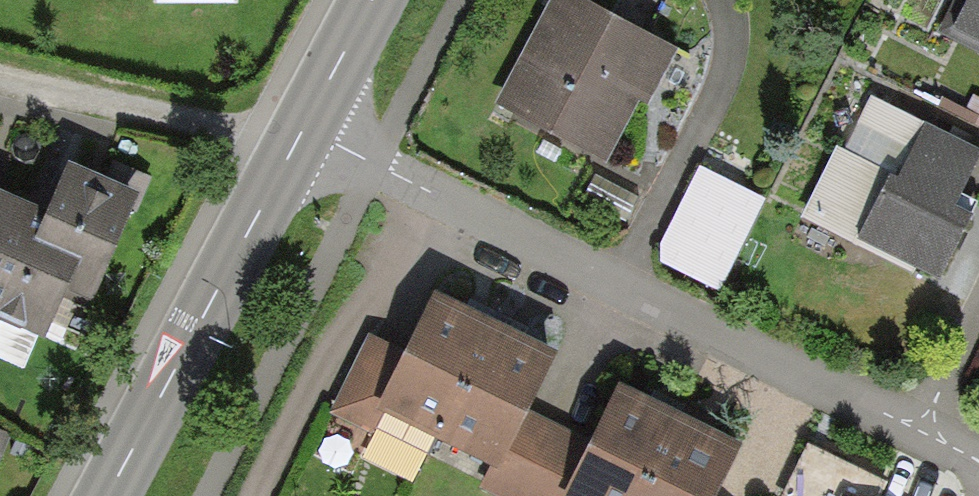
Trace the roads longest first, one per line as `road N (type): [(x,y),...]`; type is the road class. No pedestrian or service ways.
road 1 (residential): [(302,126),(922,430)]
road 2 (secondary): [(302,126),(102,495)]
road 3 (secondary): [(368,0),(302,126)]
road 4 (residential): [(978,315),(922,430)]

